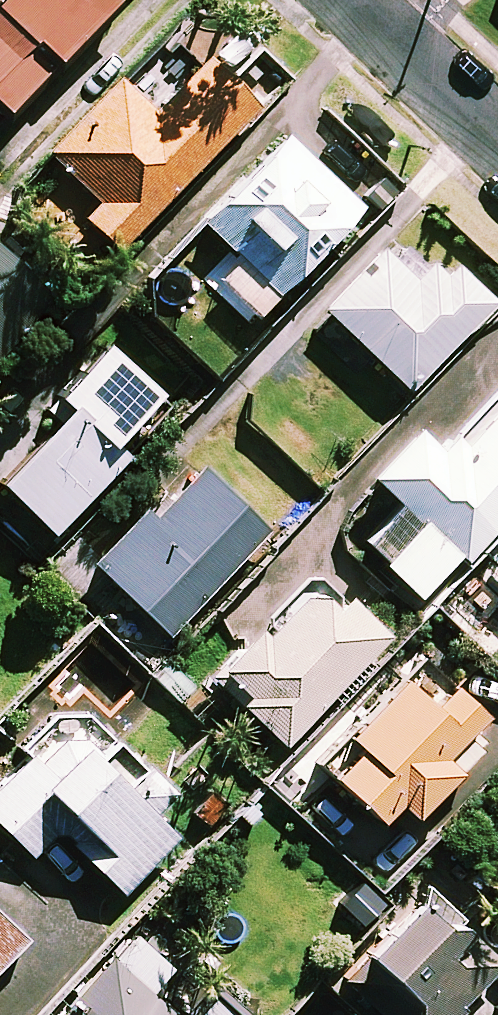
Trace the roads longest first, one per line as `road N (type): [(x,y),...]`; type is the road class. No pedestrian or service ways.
road 1 (residential): [(350,0),(497,142)]

